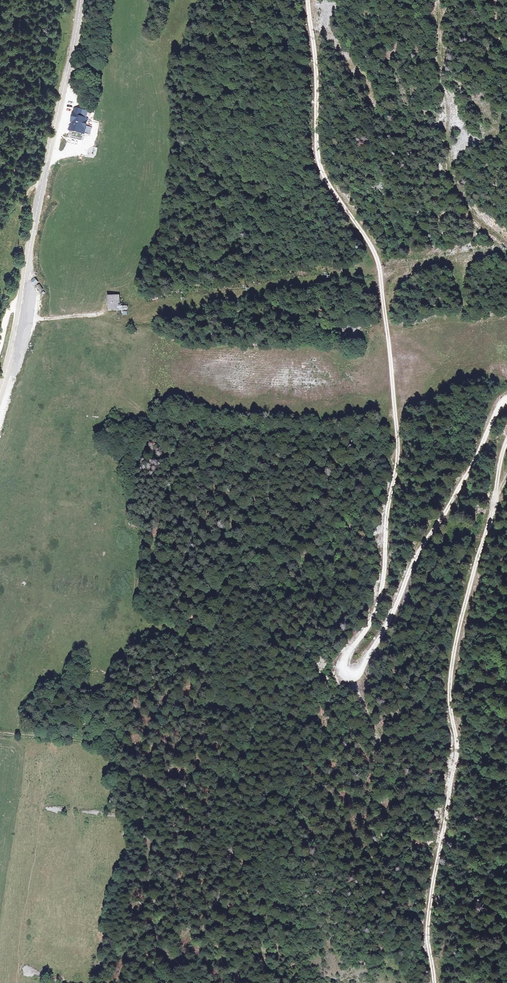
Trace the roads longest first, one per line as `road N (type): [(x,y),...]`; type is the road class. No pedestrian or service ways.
road 1 (track): [(307,0),(319,159),(376,260),(399,463),(380,595),(345,663),(350,675),(392,617),(506,401)]
road 2 (track): [(506,442),(455,655),(457,751),(430,919),(435,982)]
road 3 (tertiary): [(0,395),(82,0)]

